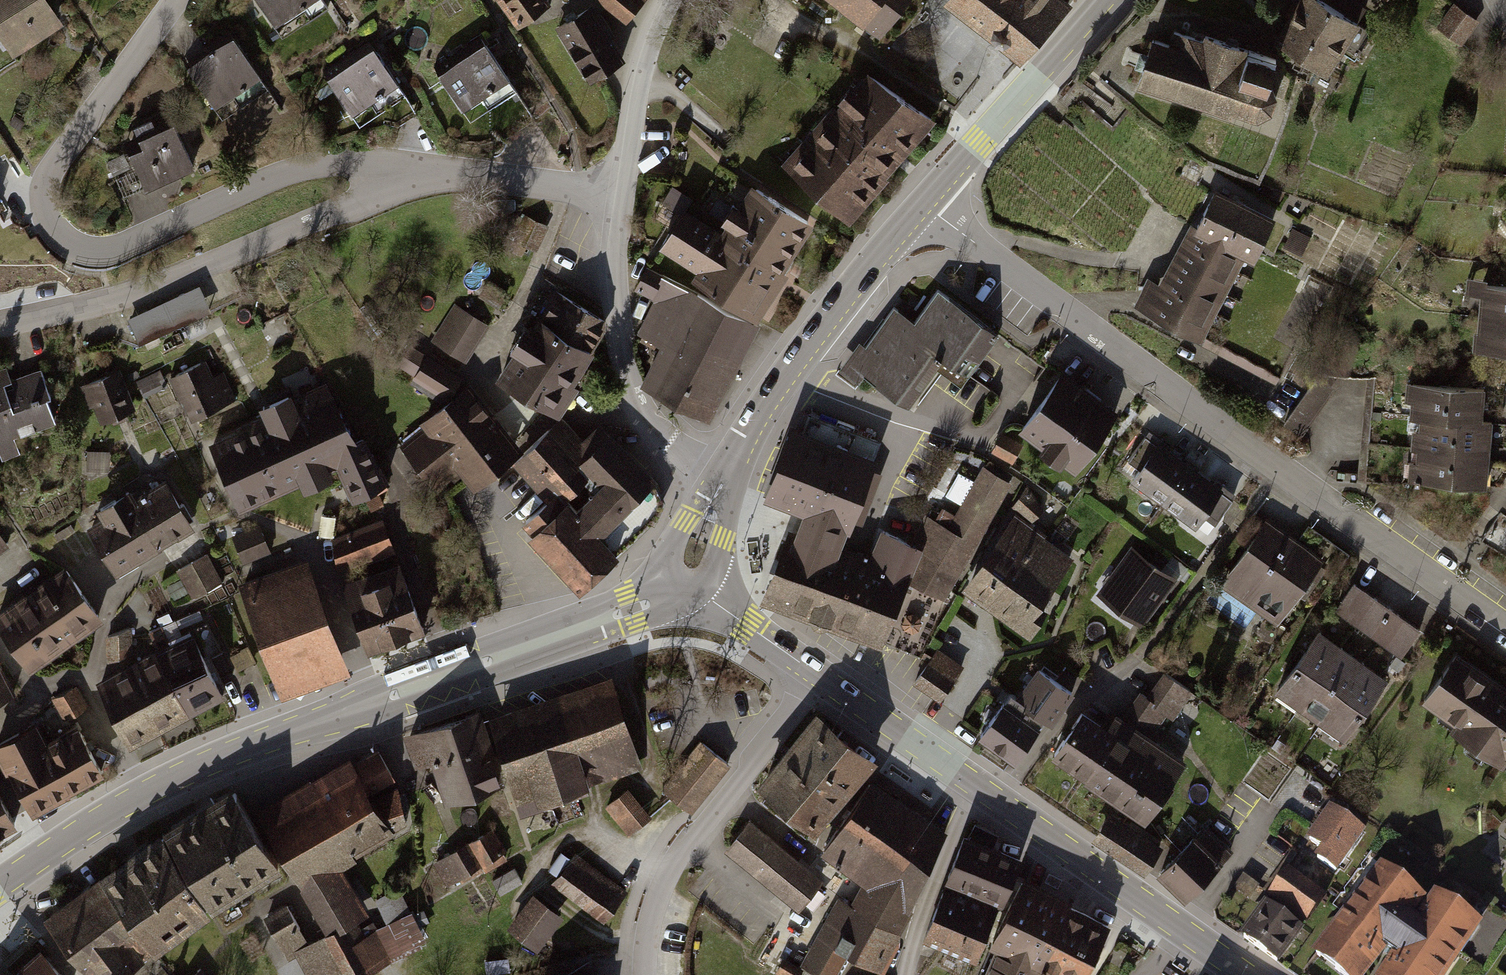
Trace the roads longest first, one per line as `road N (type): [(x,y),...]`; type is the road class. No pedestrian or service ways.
road 1 (tertiary): [(683,581),(654,601),(241,749),(144,793),(0,886)]
road 2 (residential): [(923,206),(1275,468),(1505,623)]
road 3 (residential): [(175,0),(56,166),(45,194),(58,235),(77,248),(131,246),(315,169),(360,166),(476,179)]
road 4 (residential): [(476,179),(339,213),(110,298),(0,323)]
road 5 (residential): [(645,974),(648,933),(675,860),(818,676)]
road 6 (tertiary): [(728,479),(815,337),(923,206)]
road 7 (residential): [(624,198),(617,278),(635,392),(649,420),(680,451),(728,479)]
road 8 (tertiary): [(1247,974),(985,792)]
road 9 (tertiary): [(923,206),(1101,0)]
road 10 (residential): [(668,0),(641,85),(624,198)]
road 11 (tertiary): [(985,792),(818,676)]
road 12 (residential): [(985,792),(947,853),(911,937),(906,974)]
road 13 (tertiary): [(818,676),(683,581)]
road 14 (residential): [(476,179),(624,198)]

